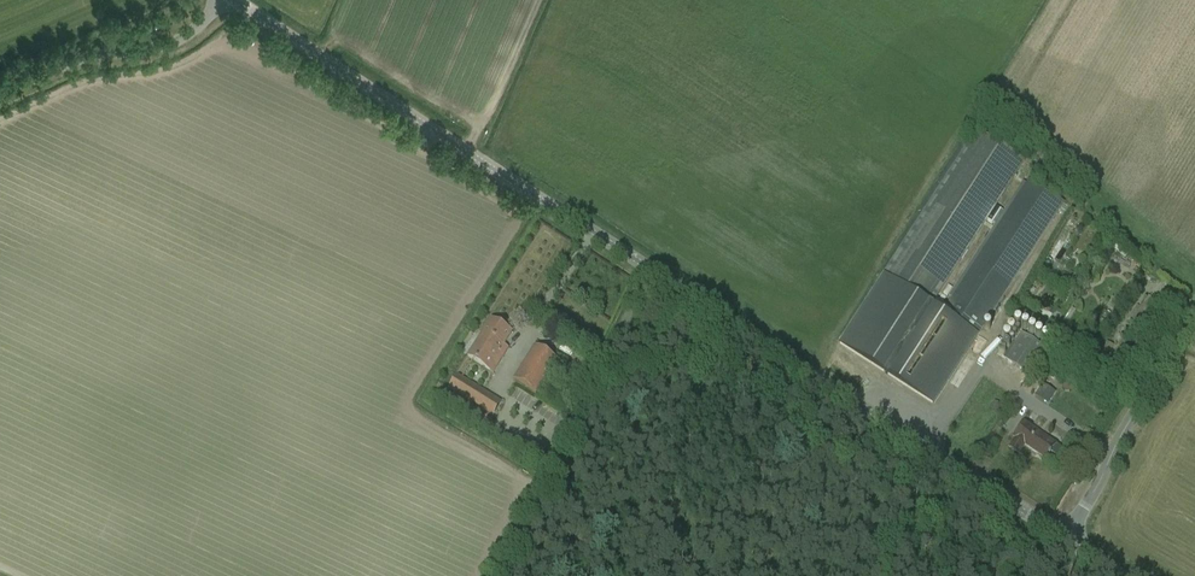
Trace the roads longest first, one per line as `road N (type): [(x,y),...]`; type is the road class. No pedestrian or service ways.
road 1 (tertiary): [(1062,536),(233,0)]
road 2 (unclassified): [(1062,536),(1194,313)]
road 3 (unclassified): [(0,93),(73,62),(165,48),(225,0)]

